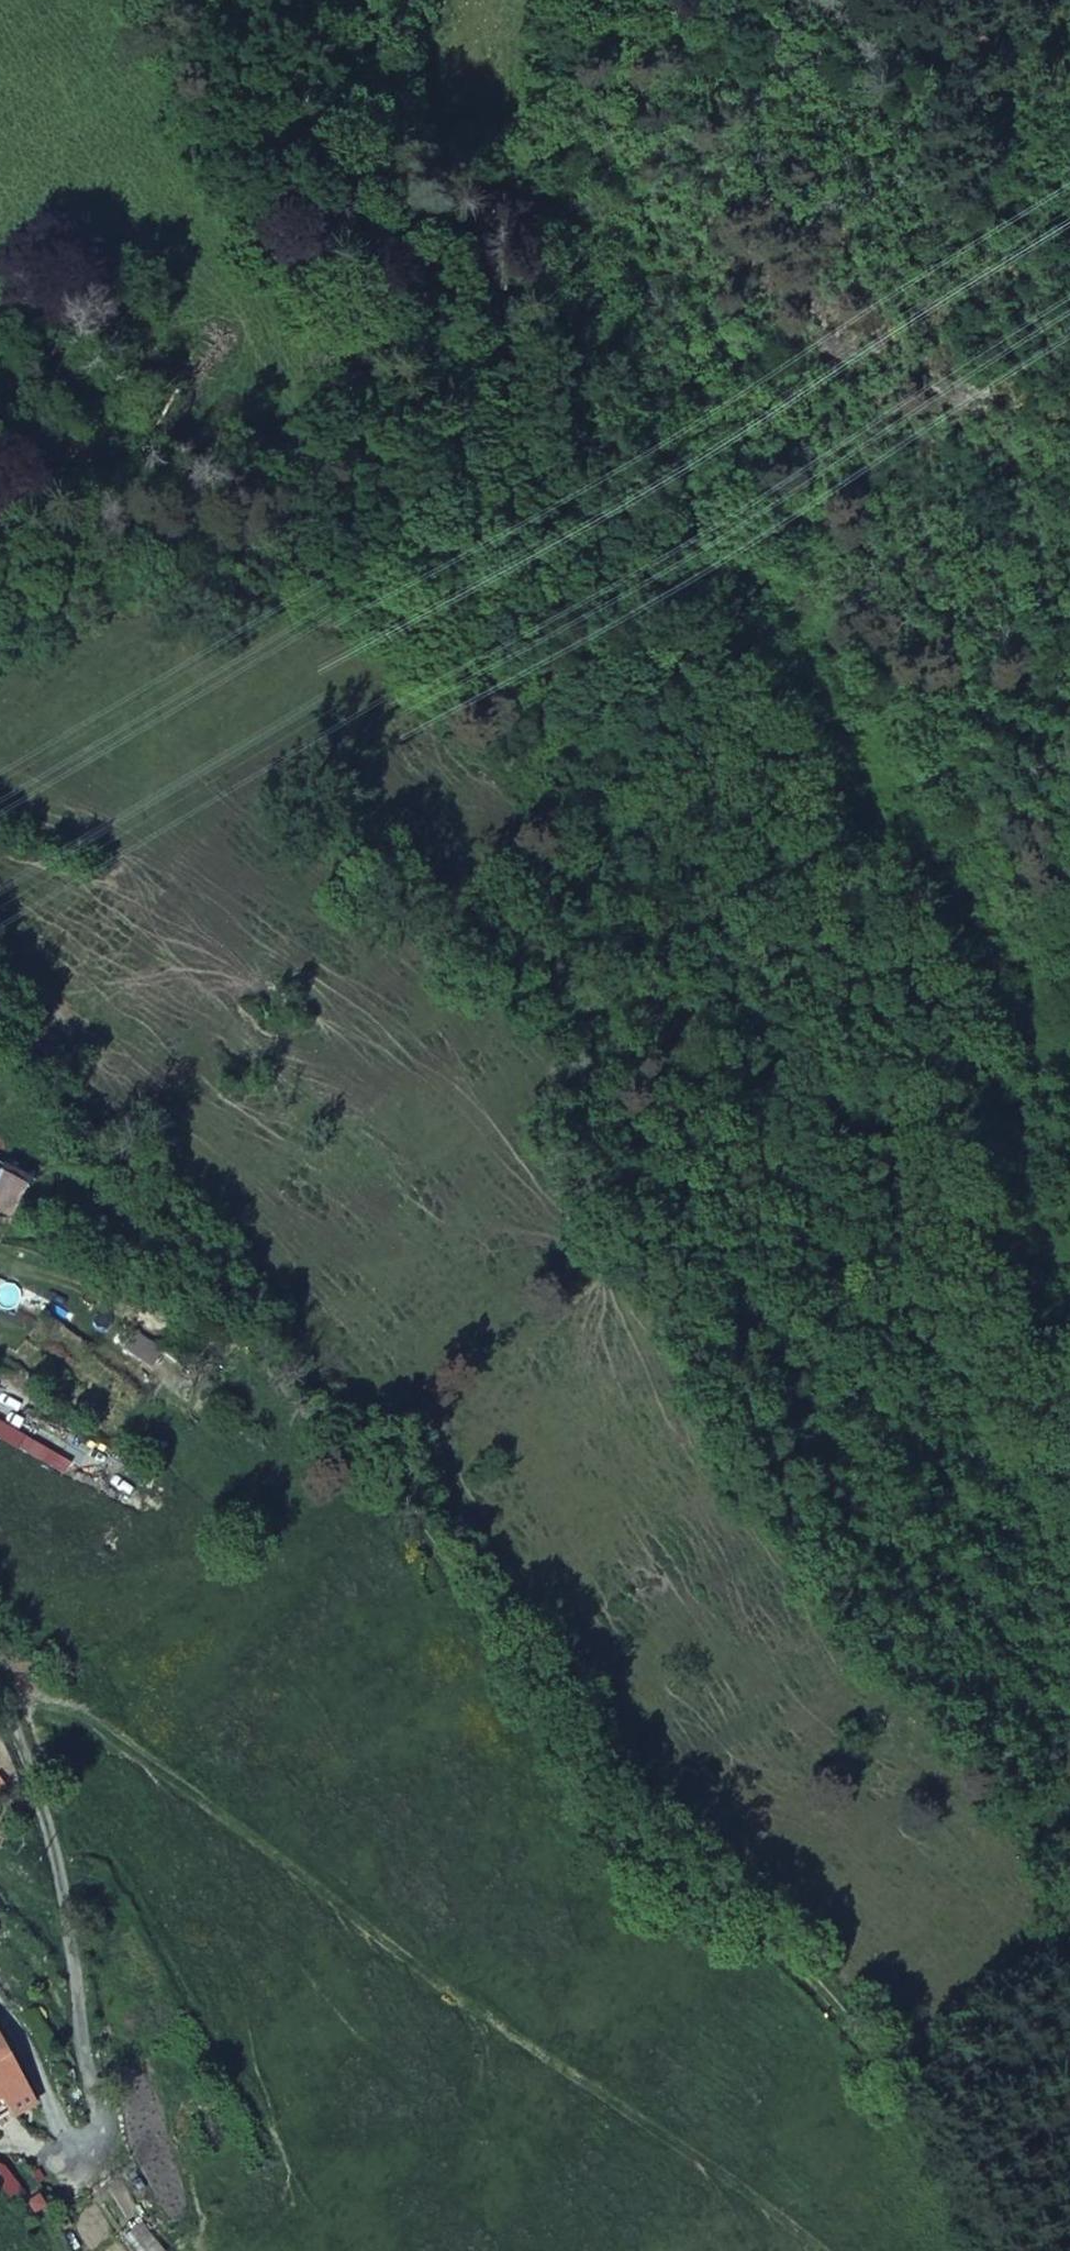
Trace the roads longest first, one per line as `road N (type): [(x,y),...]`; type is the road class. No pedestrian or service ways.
road 1 (unclassified): [(0,1694),(60,1885),(100,2129),(76,2124),(30,2037),(0,2003)]
road 2 (track): [(475,386),(589,318),(600,299),(574,113),(581,0)]

